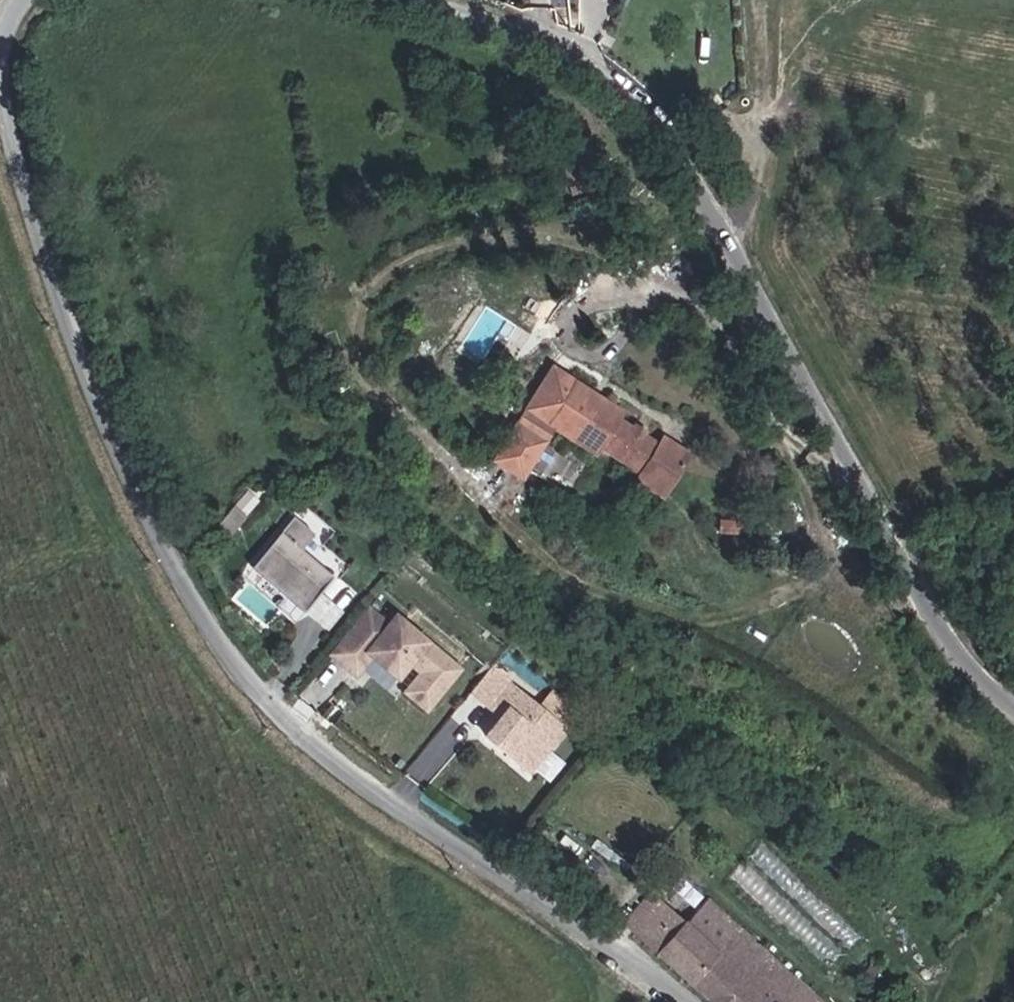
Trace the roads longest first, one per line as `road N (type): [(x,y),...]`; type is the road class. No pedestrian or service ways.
road 1 (unclassified): [(0,115),(22,204),(135,482),(273,706),(346,776),(606,941),(686,1001)]
road 2 (unclassified): [(1013,702),(948,645),(897,565),(673,160),(595,75),(502,29),(401,0)]

